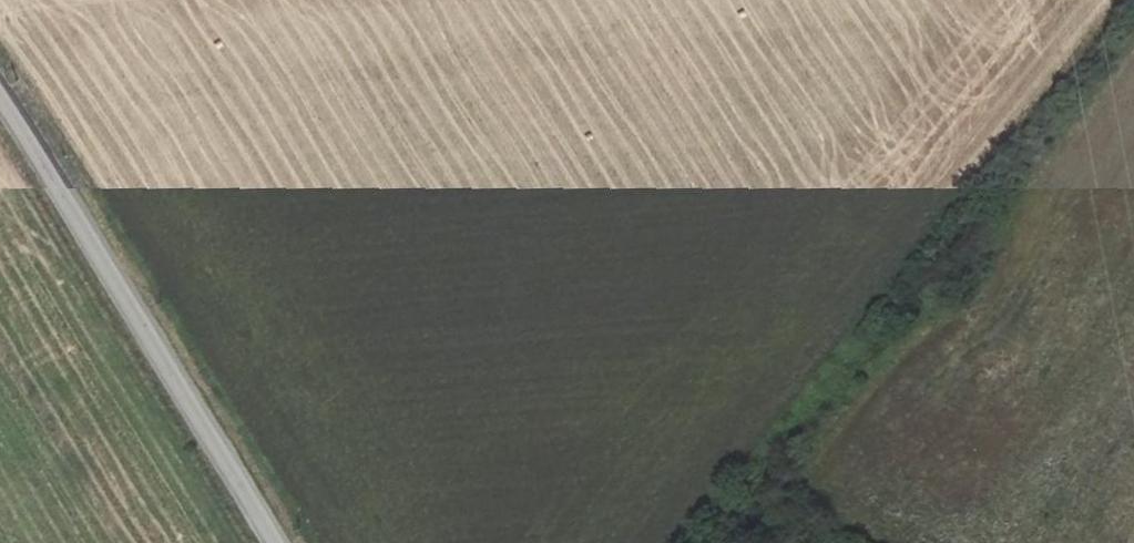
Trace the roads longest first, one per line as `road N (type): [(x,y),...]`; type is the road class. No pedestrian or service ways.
road 1 (unclassified): [(276,542),(0,108)]

